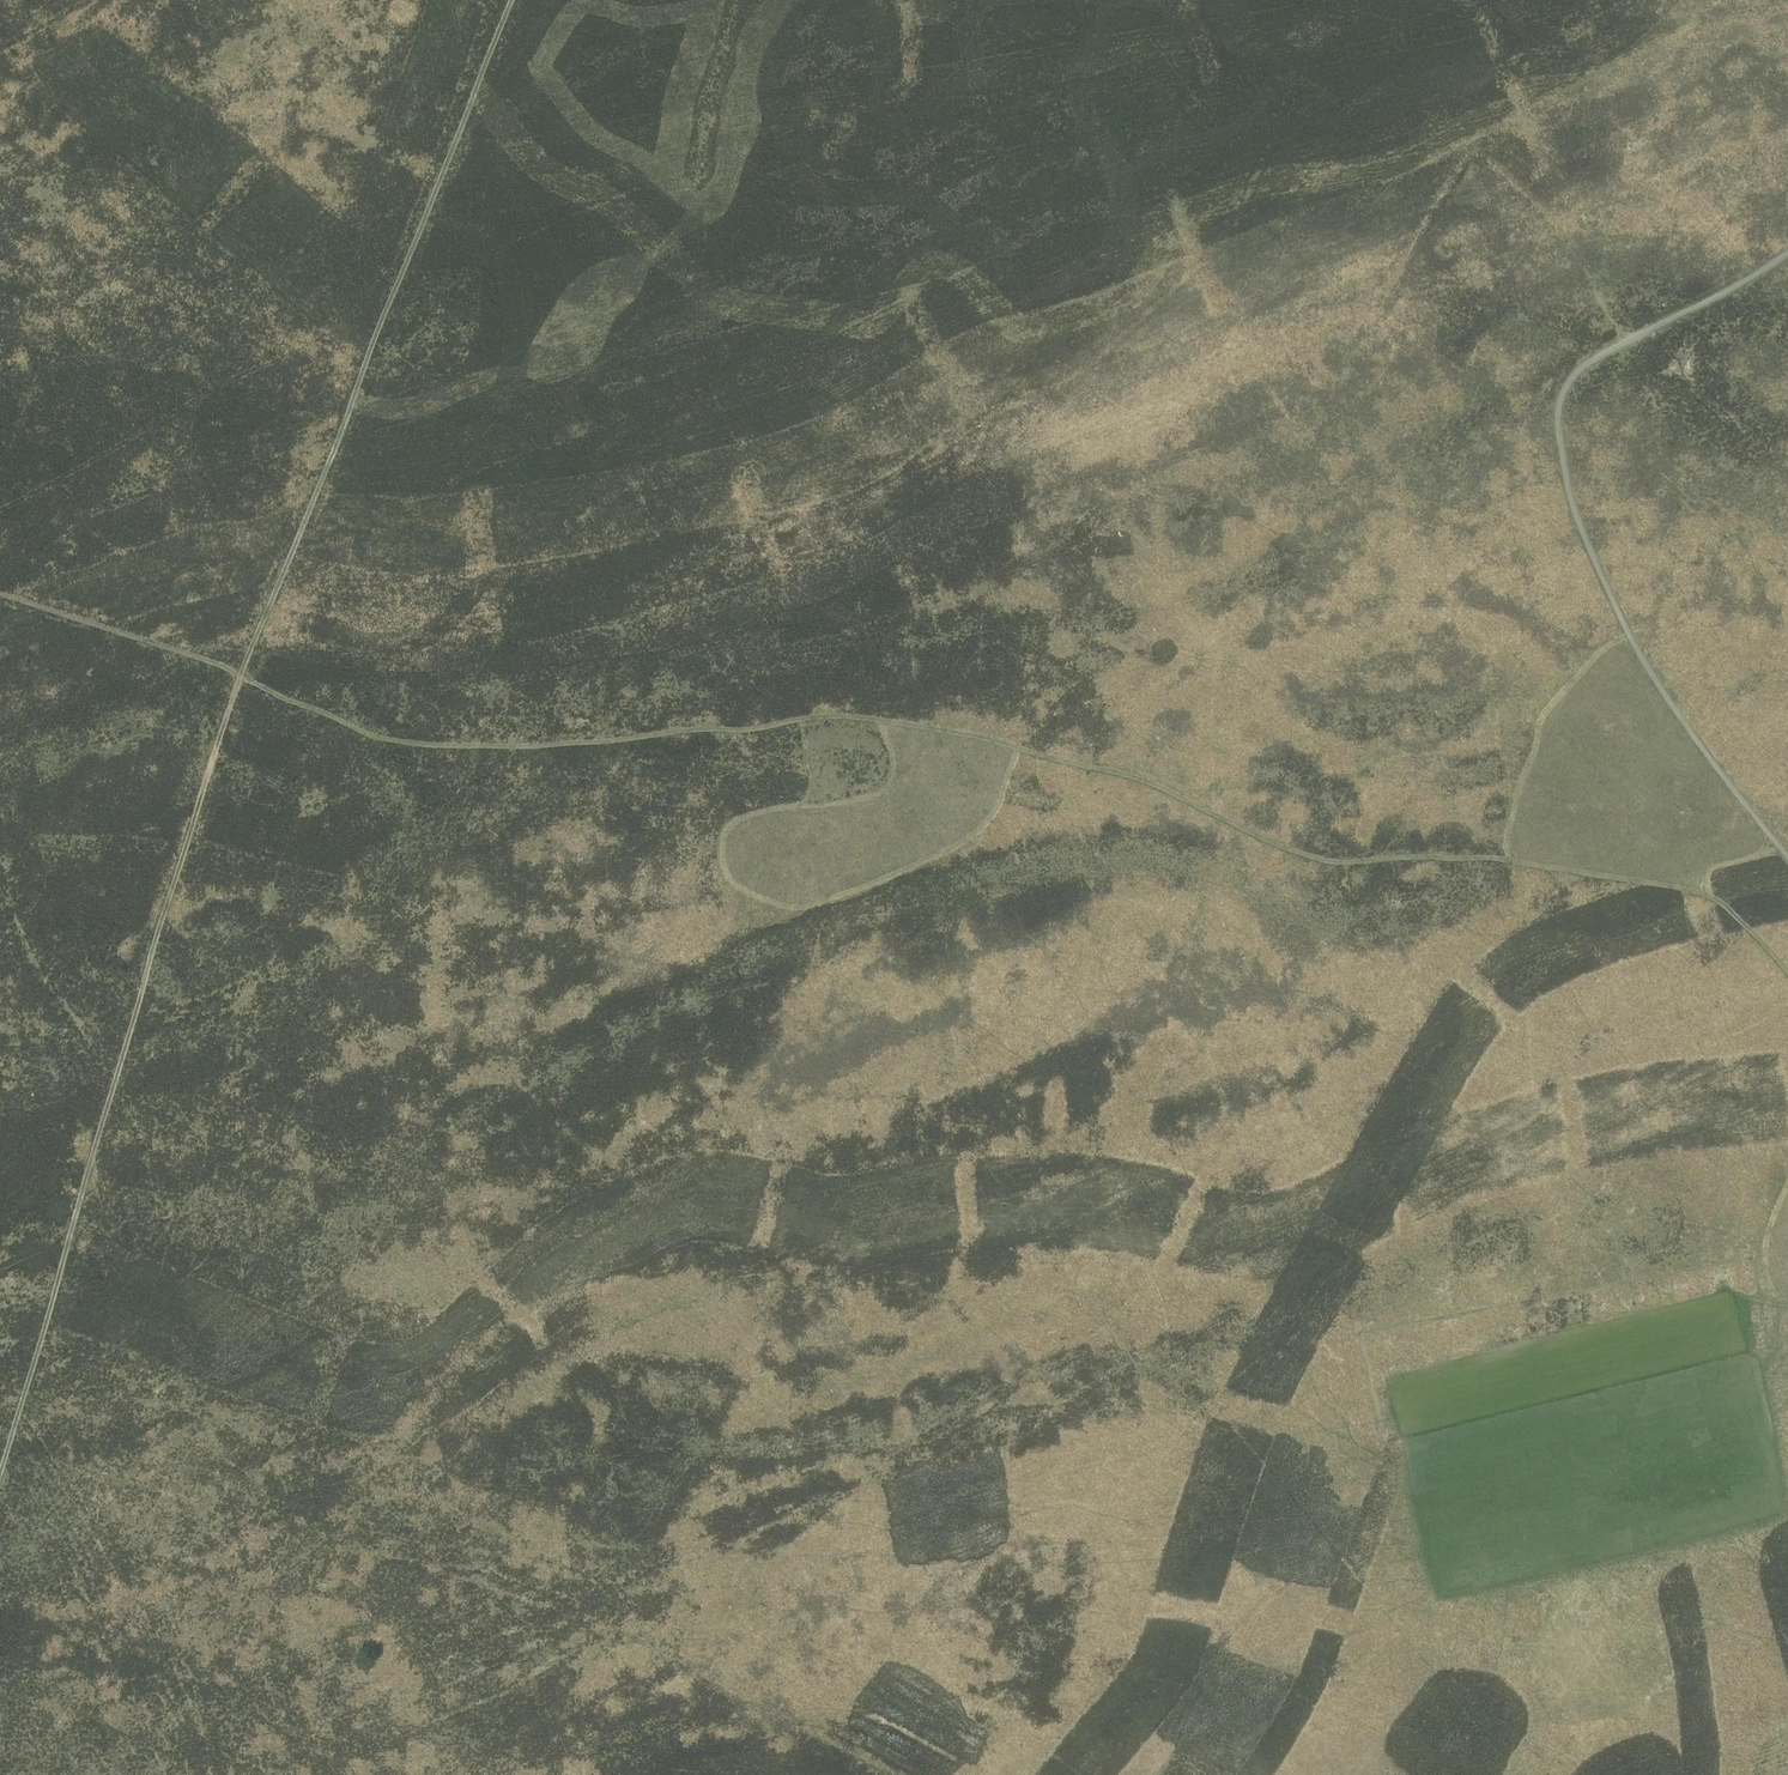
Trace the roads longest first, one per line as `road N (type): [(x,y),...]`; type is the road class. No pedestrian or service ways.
road 1 (track): [(1787,974),(1729,912),(1685,890),(1493,858),(1328,863),(1268,843),(1147,782),(940,728),(810,717),(588,743),(406,744),(204,660),(0,594)]
road 2 (track): [(0,1467),(209,765),(510,0)]

